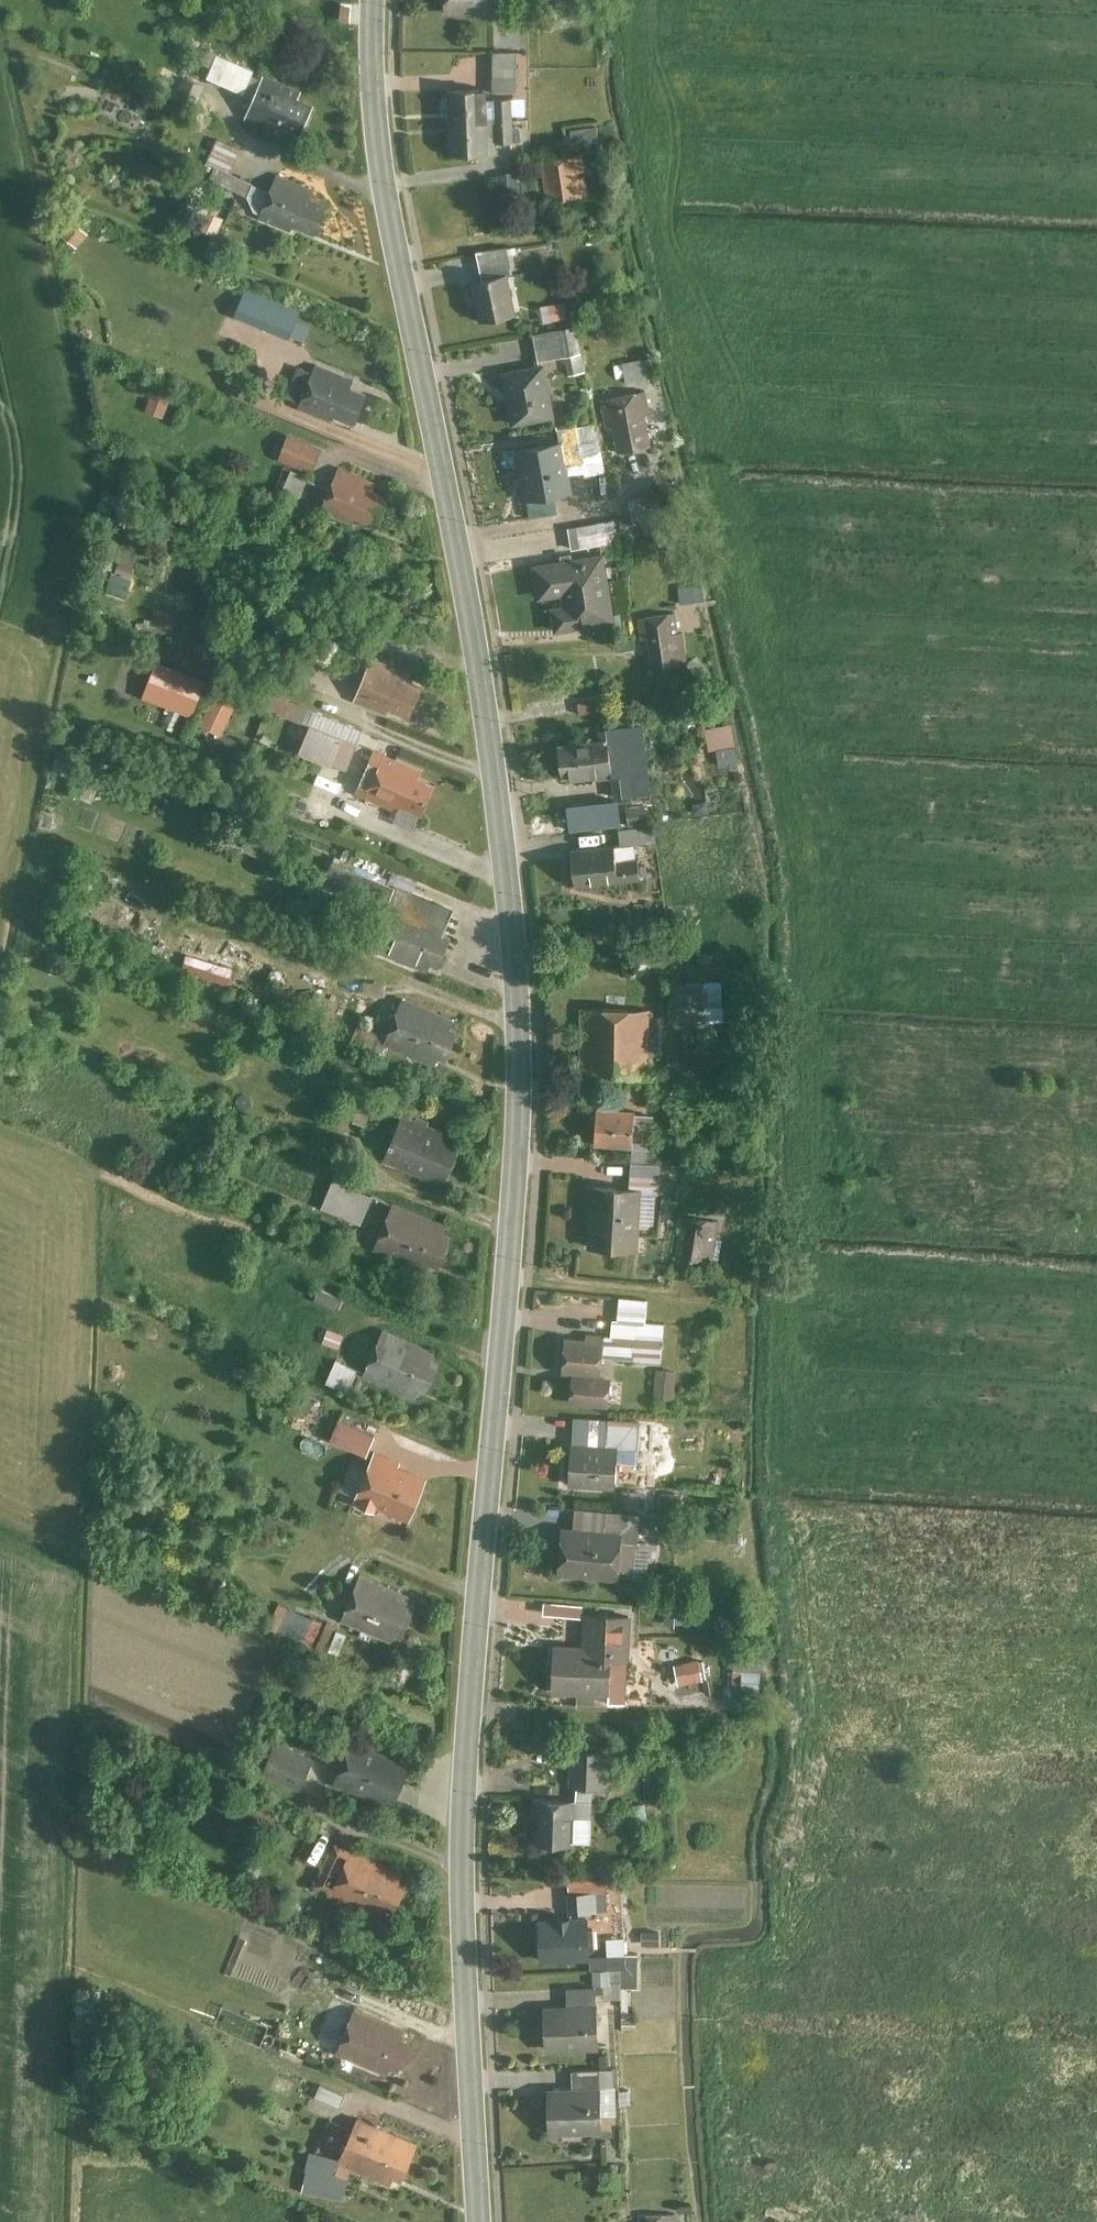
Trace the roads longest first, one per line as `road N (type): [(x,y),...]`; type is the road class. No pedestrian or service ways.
road 1 (secondary): [(483,2221),(466,1861),(518,1190),(521,987),(512,870),(467,564),(387,170),(375,0)]
road 2 (track): [(508,1327),(0,1134)]

